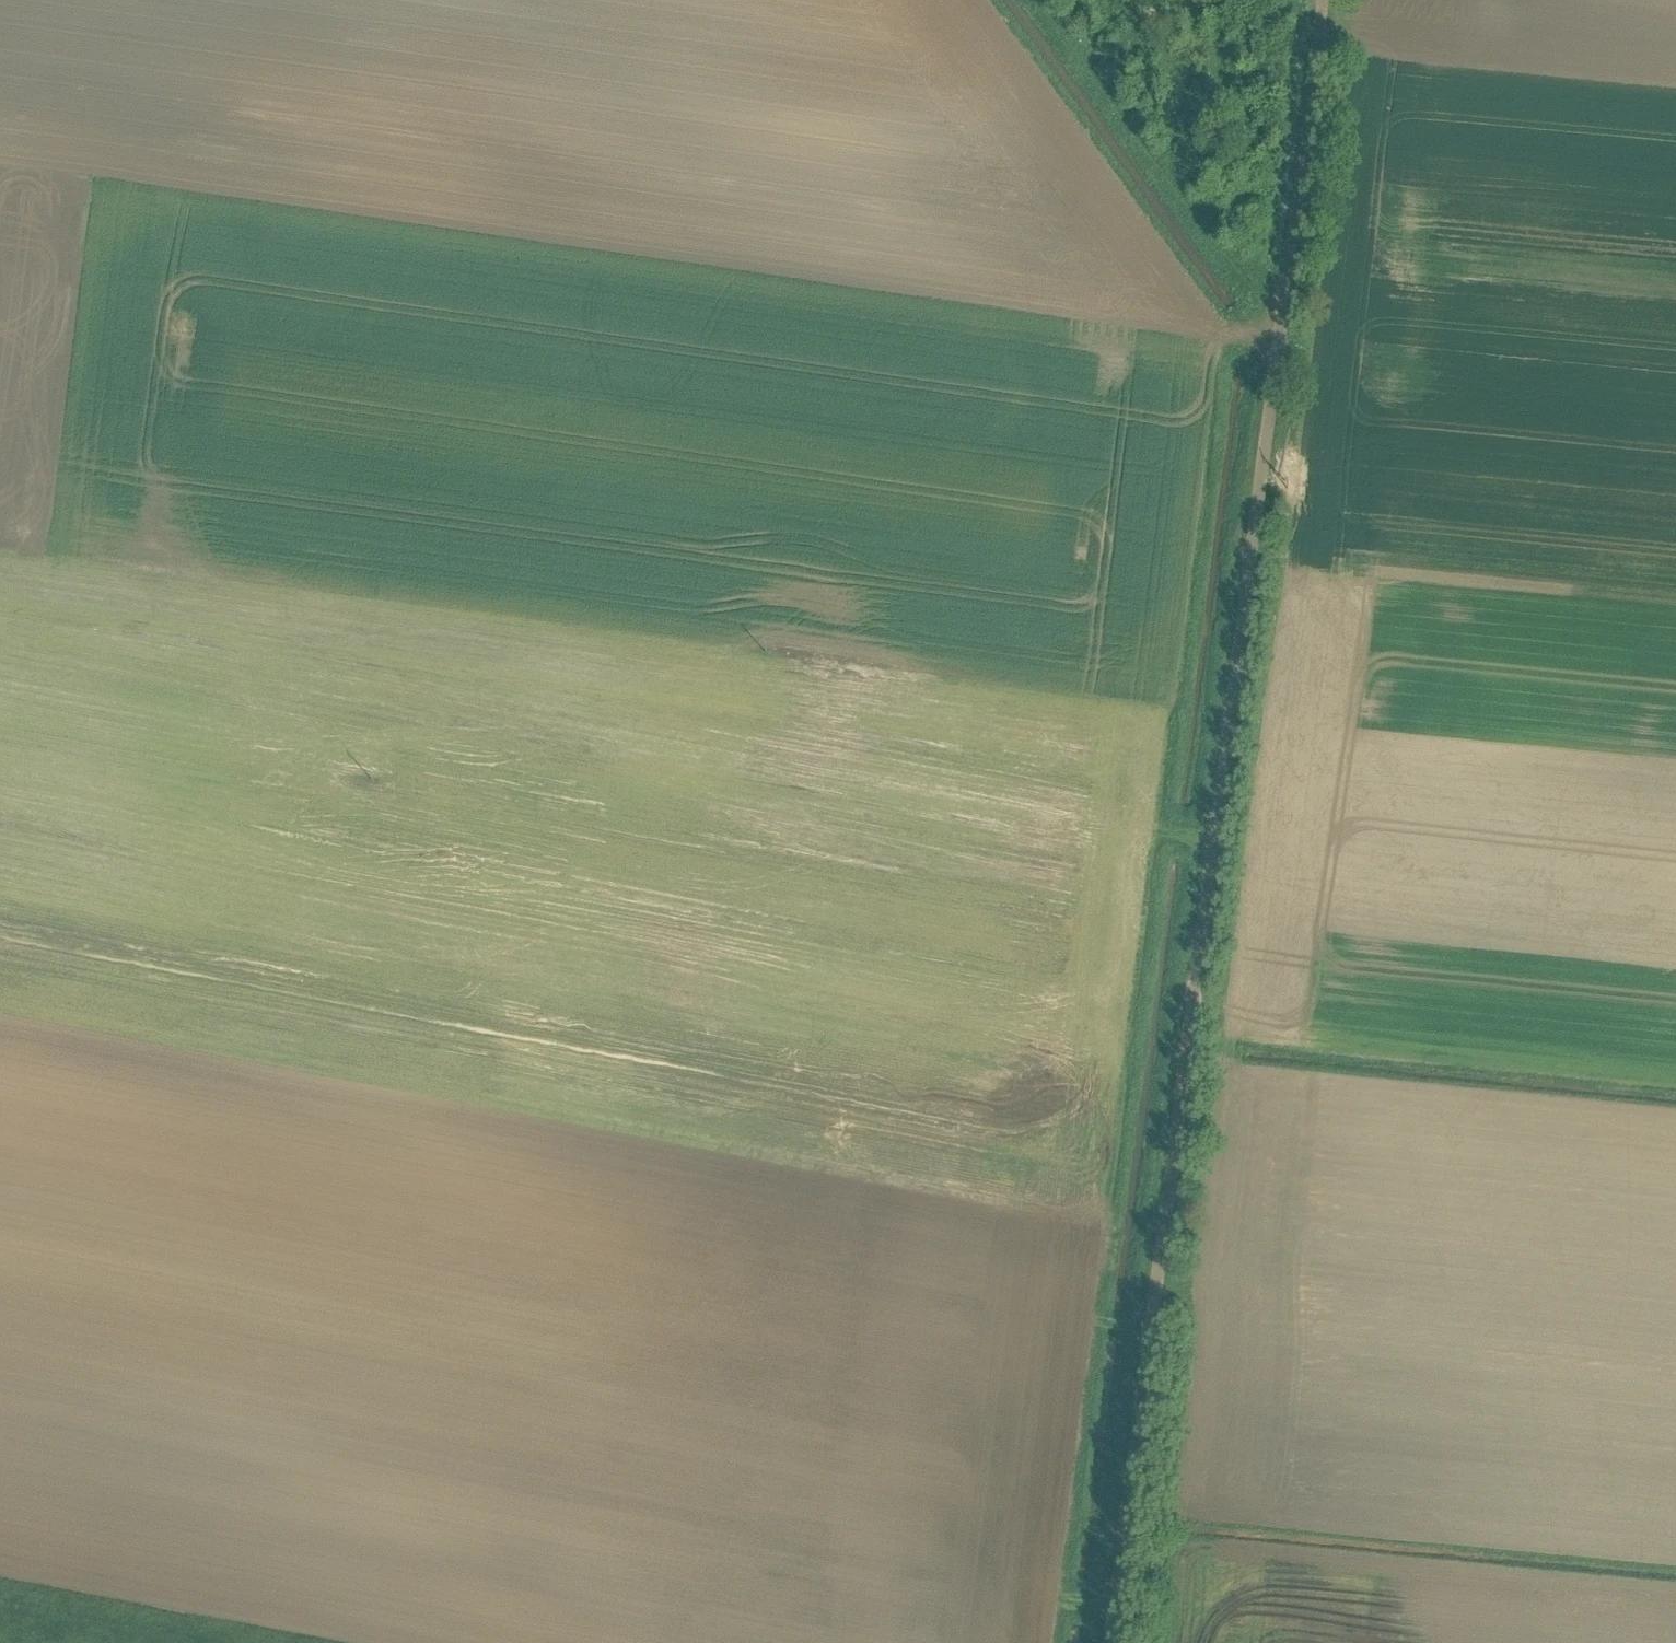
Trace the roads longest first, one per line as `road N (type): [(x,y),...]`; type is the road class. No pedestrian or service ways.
road 1 (unclassified): [(1304,0),(1089,1642)]

